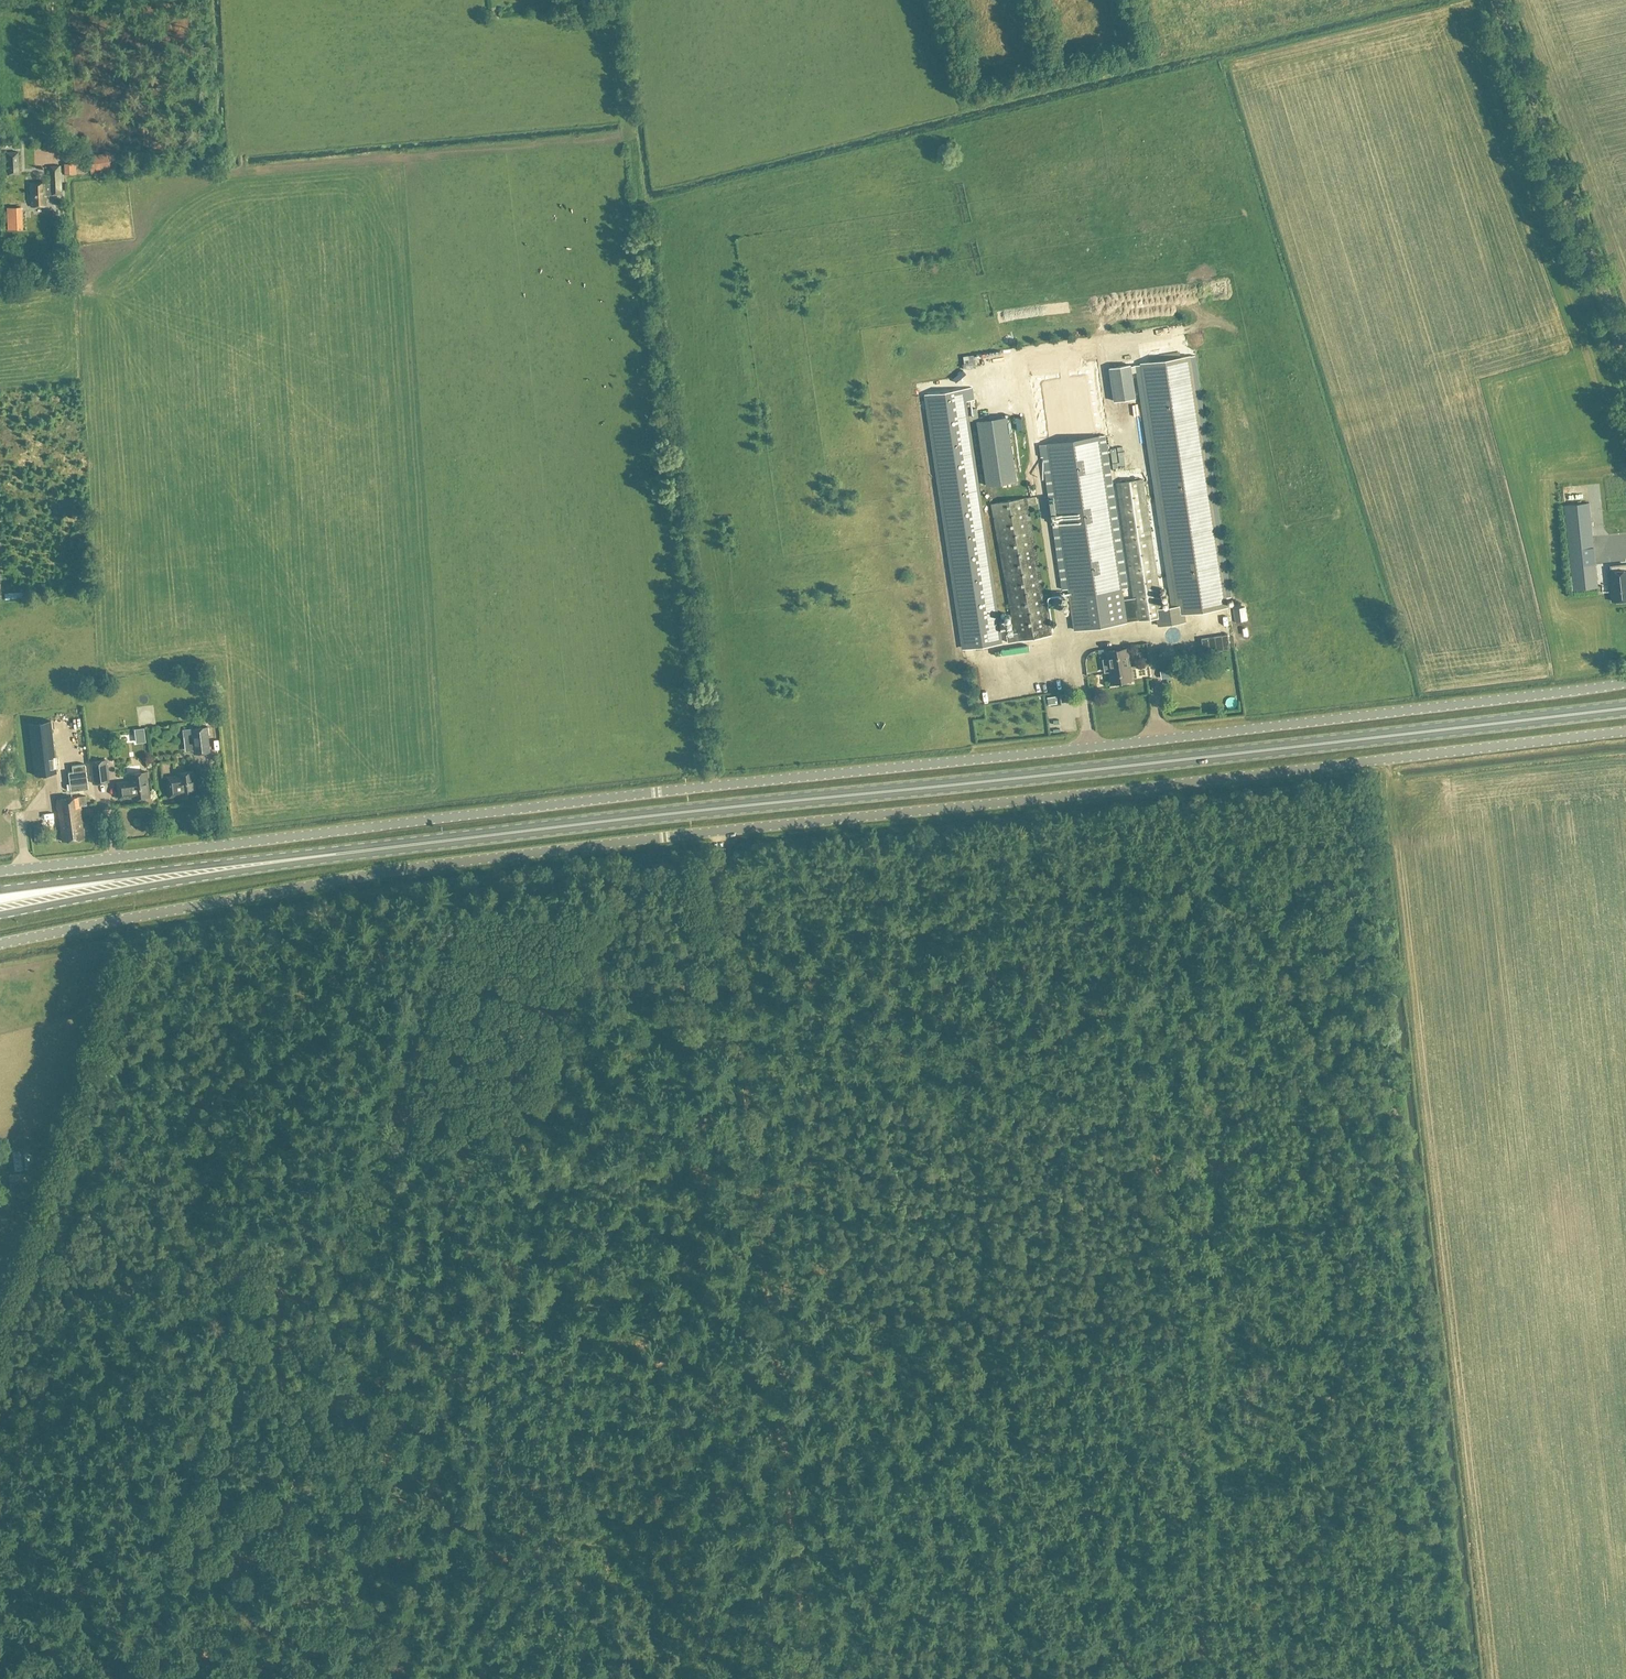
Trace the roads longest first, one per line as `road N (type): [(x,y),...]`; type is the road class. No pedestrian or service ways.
road 1 (unclassified): [(1625,731),(364,875),(0,943)]
road 2 (unclassified): [(0,872),(1625,683)]
road 3 (primary): [(1625,709),(230,867)]
road 4 (track): [(719,832),(804,1678)]
road 5 (track): [(0,1307),(122,919)]
road 6 (unclassified): [(1625,352),(1493,0)]
road 7 (primary): [(0,913),(230,867)]
road 8 (primary): [(230,867),(0,890)]
road 9 (track): [(52,0),(63,143),(57,152)]

